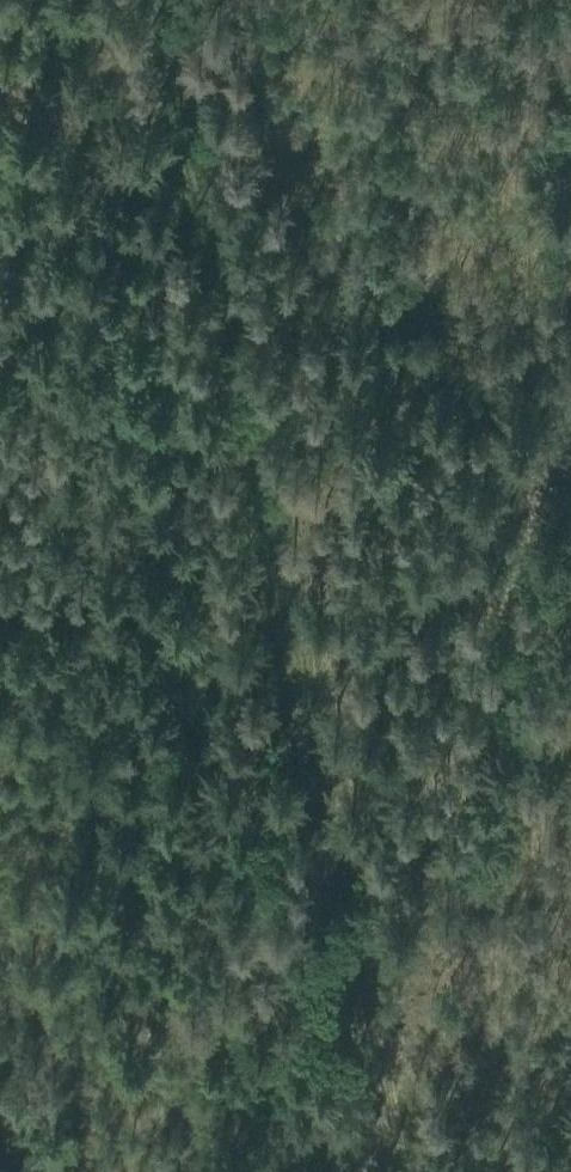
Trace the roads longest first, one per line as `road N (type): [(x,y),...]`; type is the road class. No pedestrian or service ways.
road 1 (track): [(395,1171),(305,743),(215,232),(159,0)]

